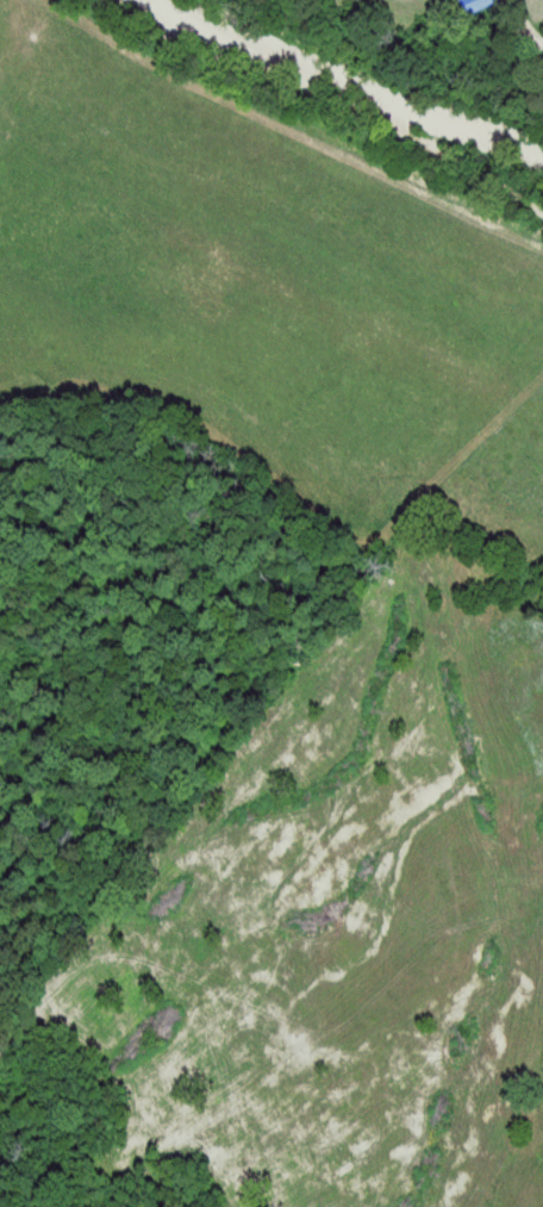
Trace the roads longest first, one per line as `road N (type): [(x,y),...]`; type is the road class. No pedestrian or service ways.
road 1 (residential): [(542,235),(227,76),(165,0)]

